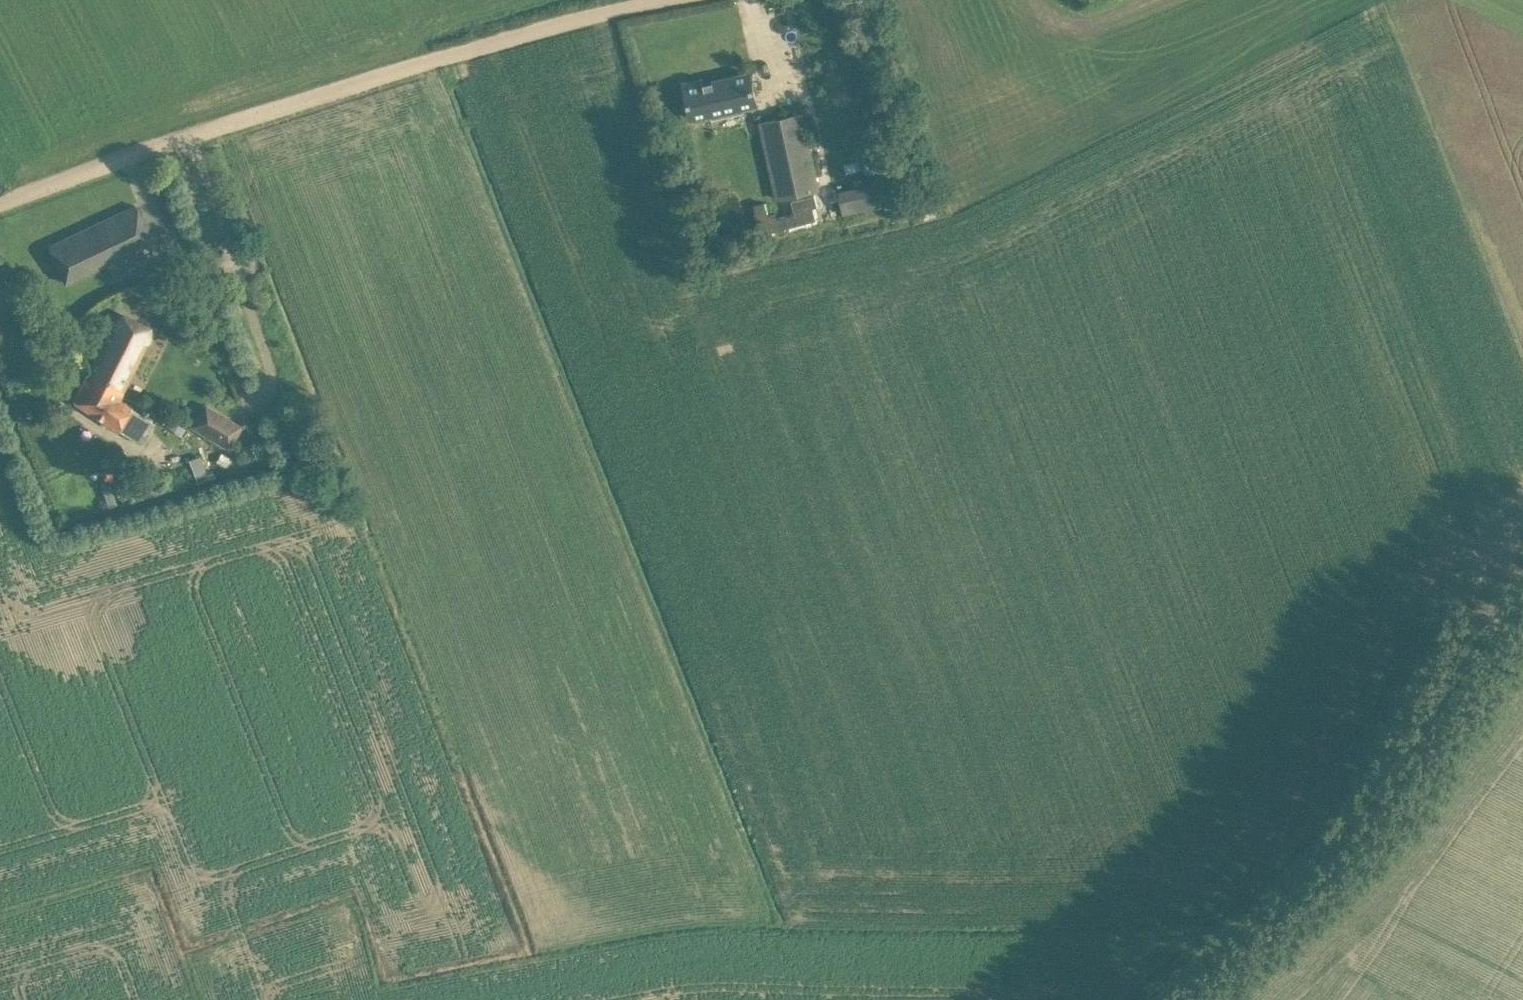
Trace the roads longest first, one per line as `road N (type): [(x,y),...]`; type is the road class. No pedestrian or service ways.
road 1 (track): [(670,0),(361,82),(0,202)]
road 2 (track): [(1504,591),(1342,826),(1144,999)]

